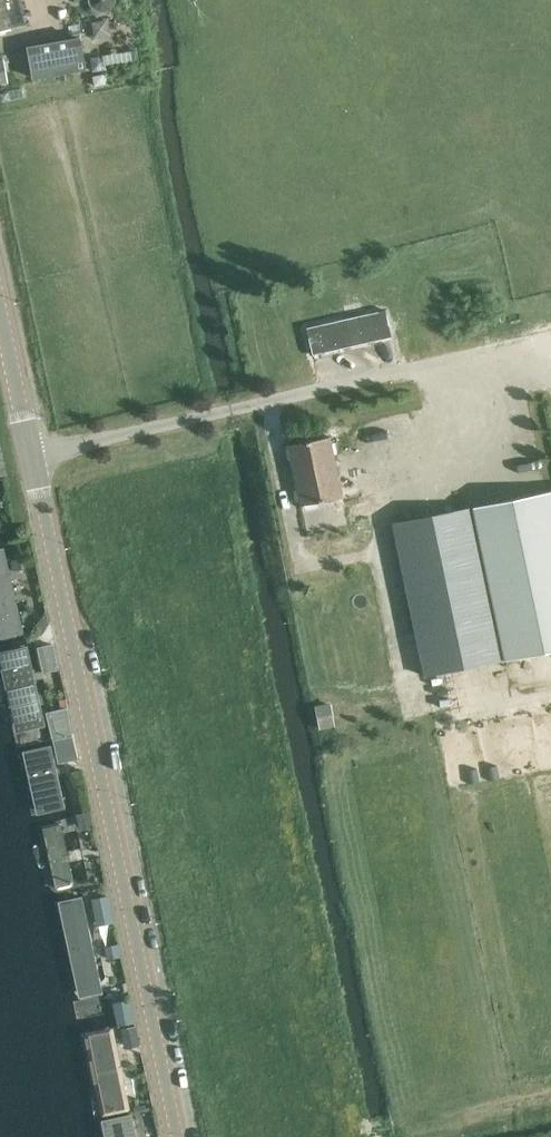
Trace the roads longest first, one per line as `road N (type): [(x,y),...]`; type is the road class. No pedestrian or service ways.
road 1 (tertiary): [(178,1136),(0,295)]

